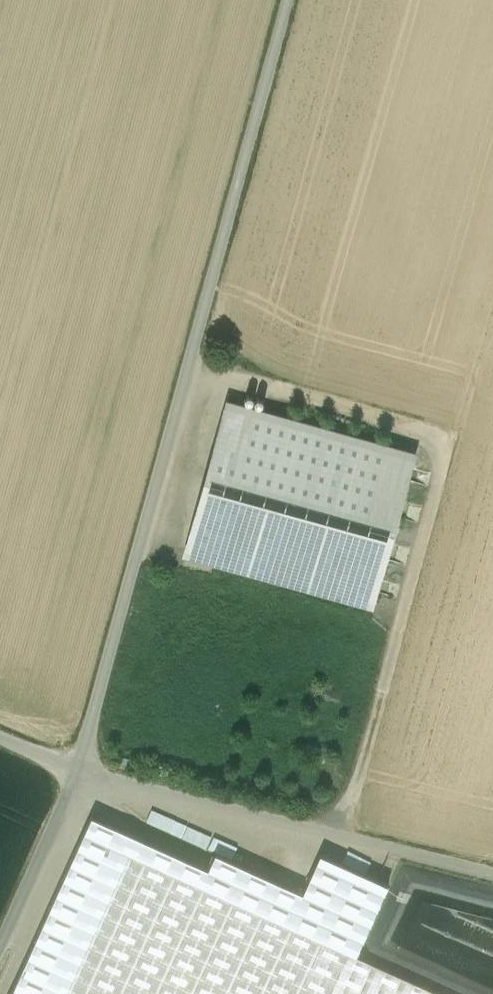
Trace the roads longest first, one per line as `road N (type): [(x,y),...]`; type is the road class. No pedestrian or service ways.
road 1 (unclassified): [(288,0),(80,769)]
road 2 (unclassified): [(492,875),(80,769)]
road 3 (unclassified): [(80,769),(0,945)]

